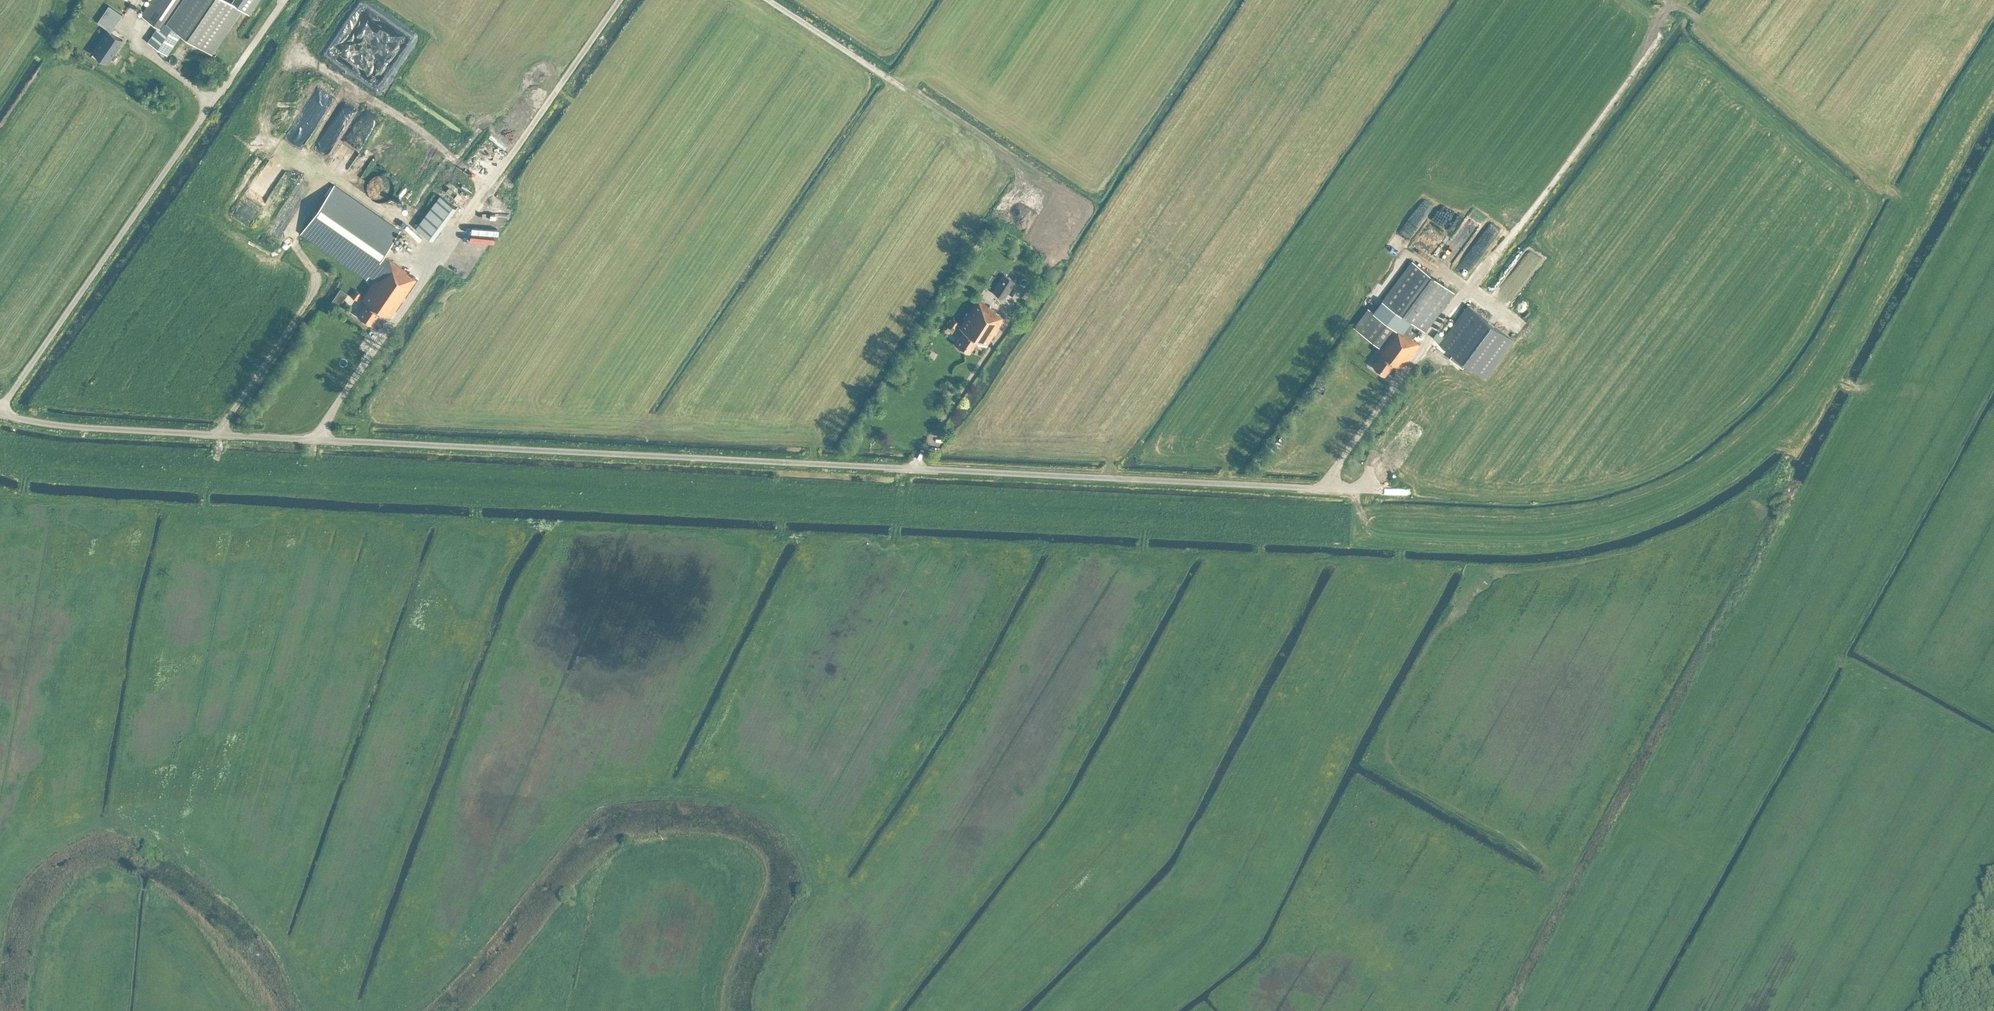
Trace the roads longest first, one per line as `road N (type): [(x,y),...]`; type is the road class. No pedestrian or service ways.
road 1 (unclassified): [(1405,494),(60,426),(4,413)]
road 2 (unclassified): [(4,413),(286,0)]

